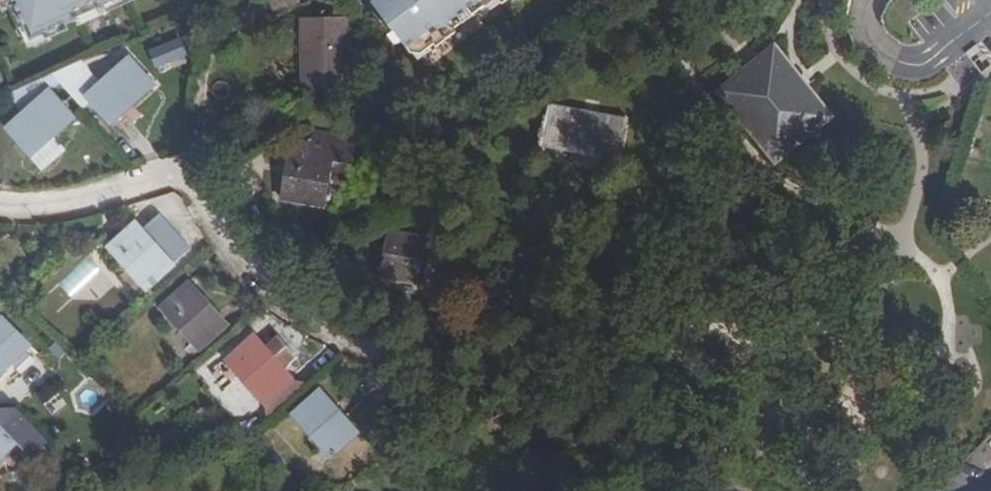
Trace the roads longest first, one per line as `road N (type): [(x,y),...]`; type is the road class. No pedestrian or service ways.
road 1 (residential): [(366,347),(280,303),(187,166),(53,205),(0,203)]

